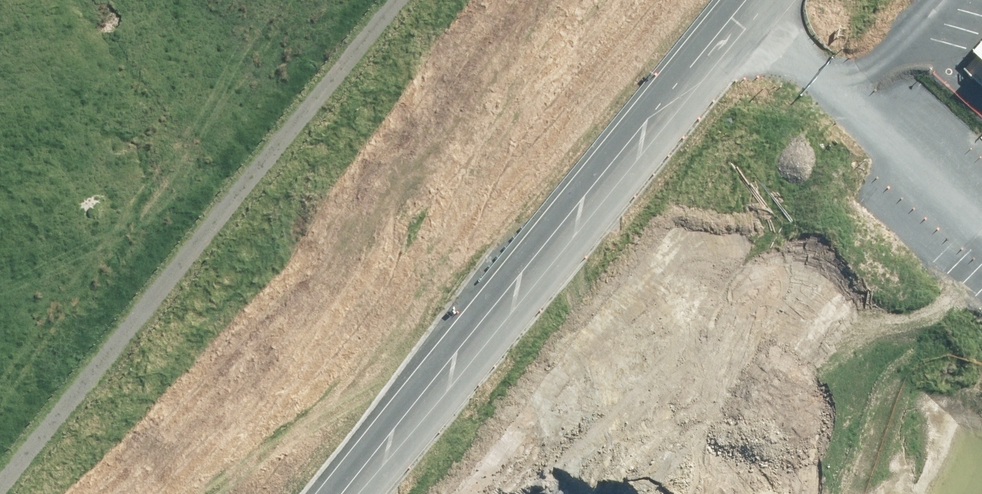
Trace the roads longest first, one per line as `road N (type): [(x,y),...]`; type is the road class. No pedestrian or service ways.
road 1 (unclassified): [(315,493),(440,360),(736,0)]
road 2 (trunk): [(272,493),(668,0)]
road 3 (unclassified): [(0,32),(141,188),(221,292),(341,493)]
road 4 (track): [(643,493),(787,254),(793,90),(770,36)]
road 5 (trunk): [(750,0),(435,386)]
road 6 (trunk): [(787,0),(687,122),(669,173),(692,244),(729,293),(750,339)]
road 7 (trunk): [(750,339),(651,274),(599,277),(543,298),(435,386)]
road 8 (trunk): [(750,339),(793,448),(795,493)]
road 9 (trunk): [(435,386),(344,493)]

